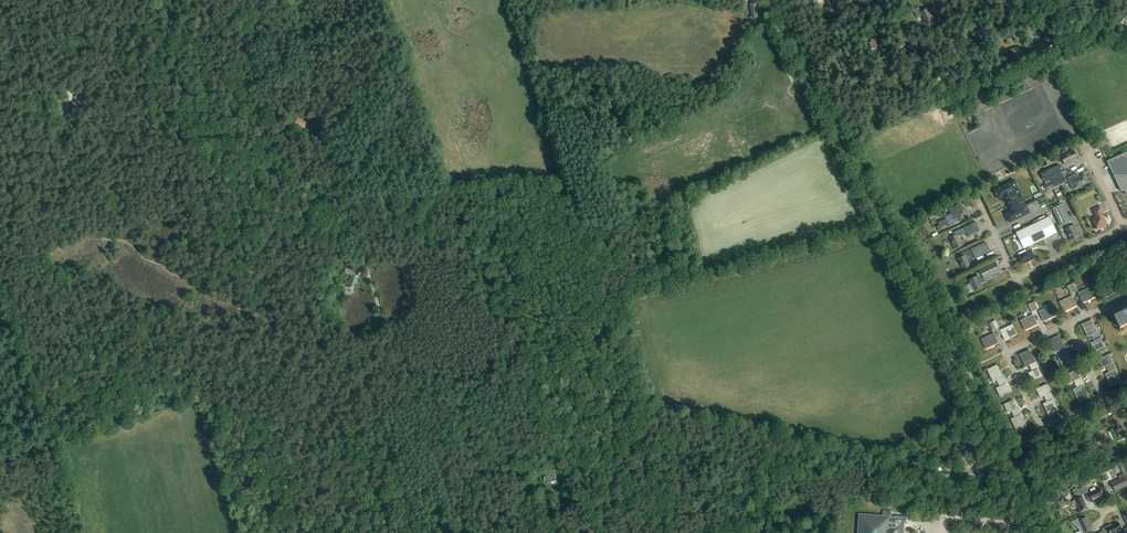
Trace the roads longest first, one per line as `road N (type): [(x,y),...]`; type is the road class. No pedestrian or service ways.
road 1 (track): [(1052,532),(771,0)]
road 2 (track): [(286,136),(316,193),(340,194),(359,240),(378,311),(368,374),(424,532)]
road 3 (residential): [(1124,227),(1017,277),(980,200)]
road 4 (unclassified): [(1126,37),(981,0)]
road 5 (residential): [(1037,419),(1009,354),(1068,324)]

